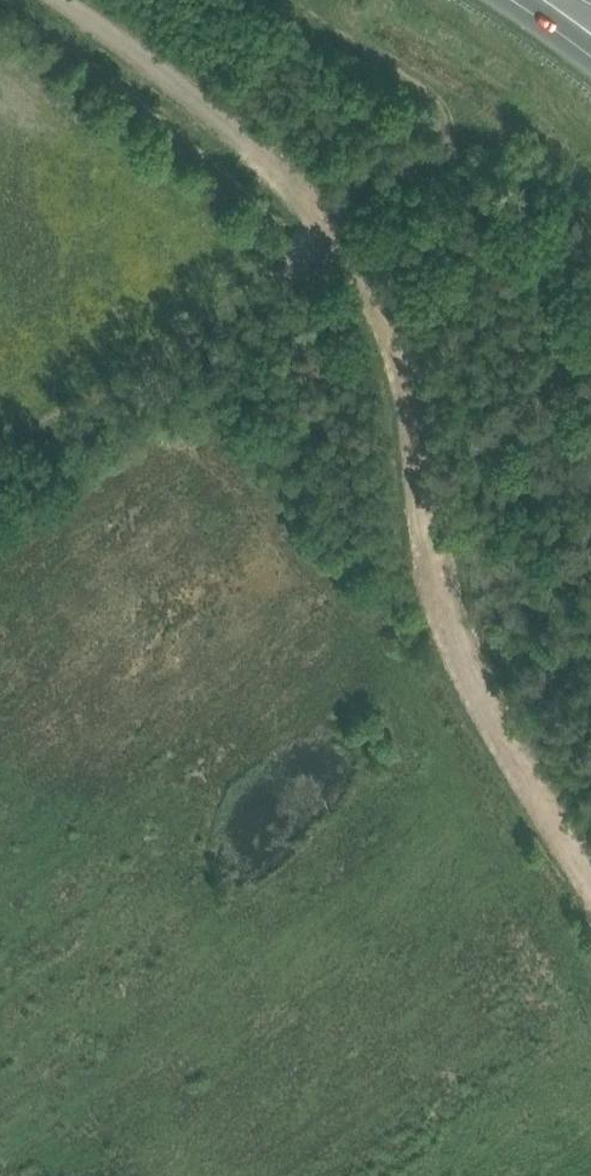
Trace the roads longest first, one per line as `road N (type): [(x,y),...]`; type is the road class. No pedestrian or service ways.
road 1 (track): [(590,881),(491,721),(460,652),(420,515),(406,359),(381,299),(342,240),(209,109),(58,0)]

